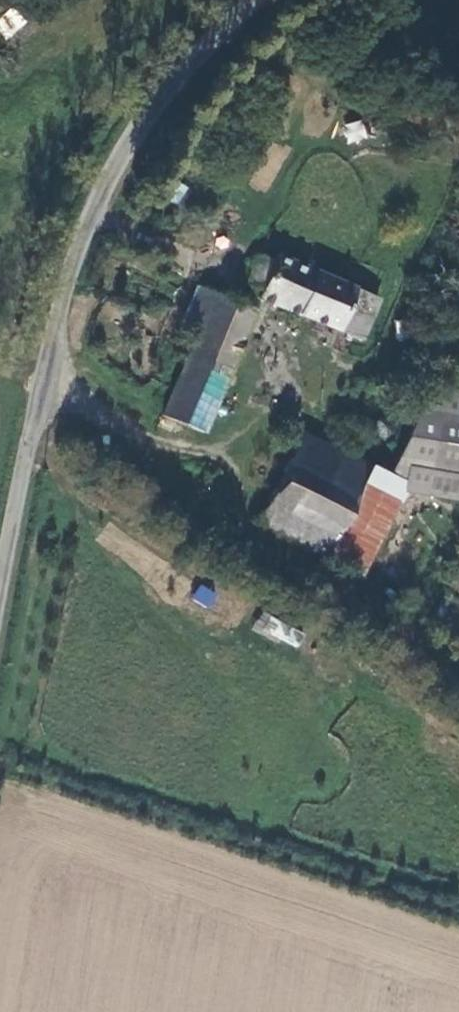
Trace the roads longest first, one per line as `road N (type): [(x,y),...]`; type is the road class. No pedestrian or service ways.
road 1 (unclassified): [(0,640),(67,314),(93,238),(129,163),(177,92),(263,0)]
road 2 (track): [(229,465),(244,503),(240,542),(413,640),(458,678)]

